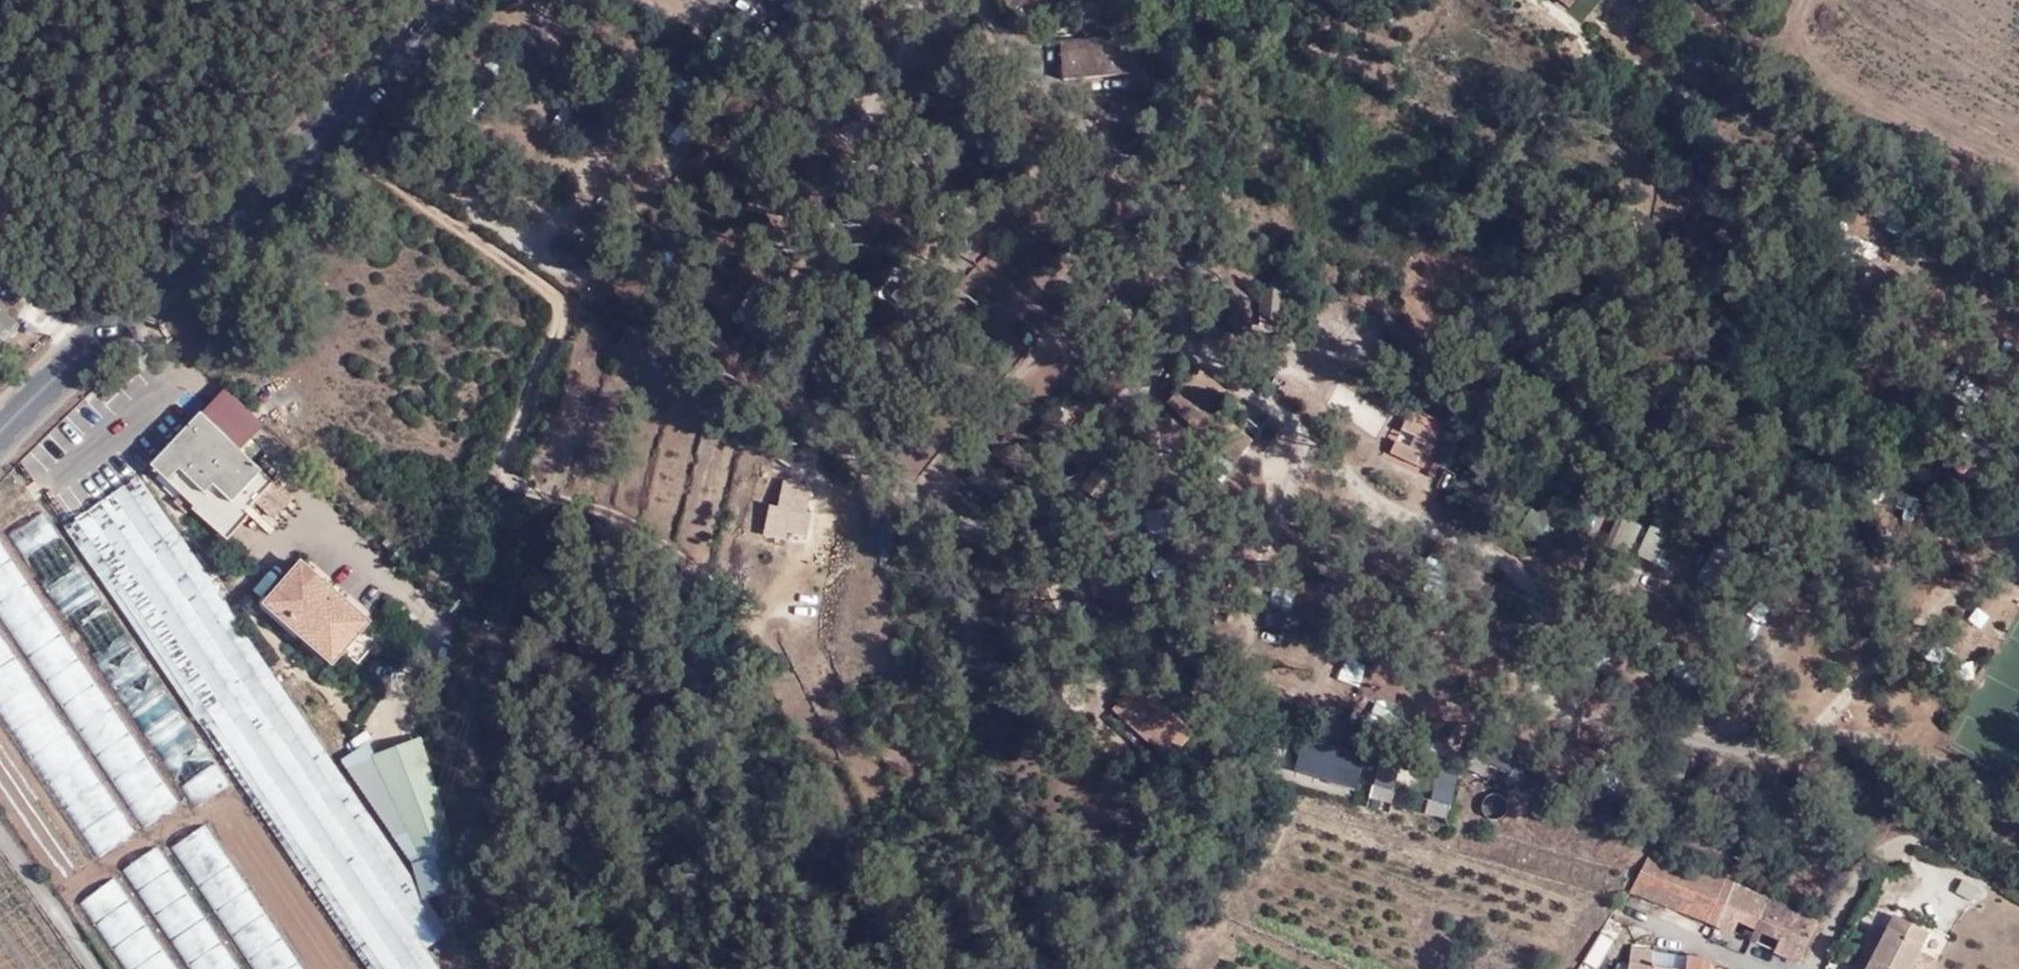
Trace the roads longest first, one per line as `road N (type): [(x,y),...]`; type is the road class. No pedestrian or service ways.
road 1 (secondary): [(0,435),(100,332),(322,140),(448,0)]

